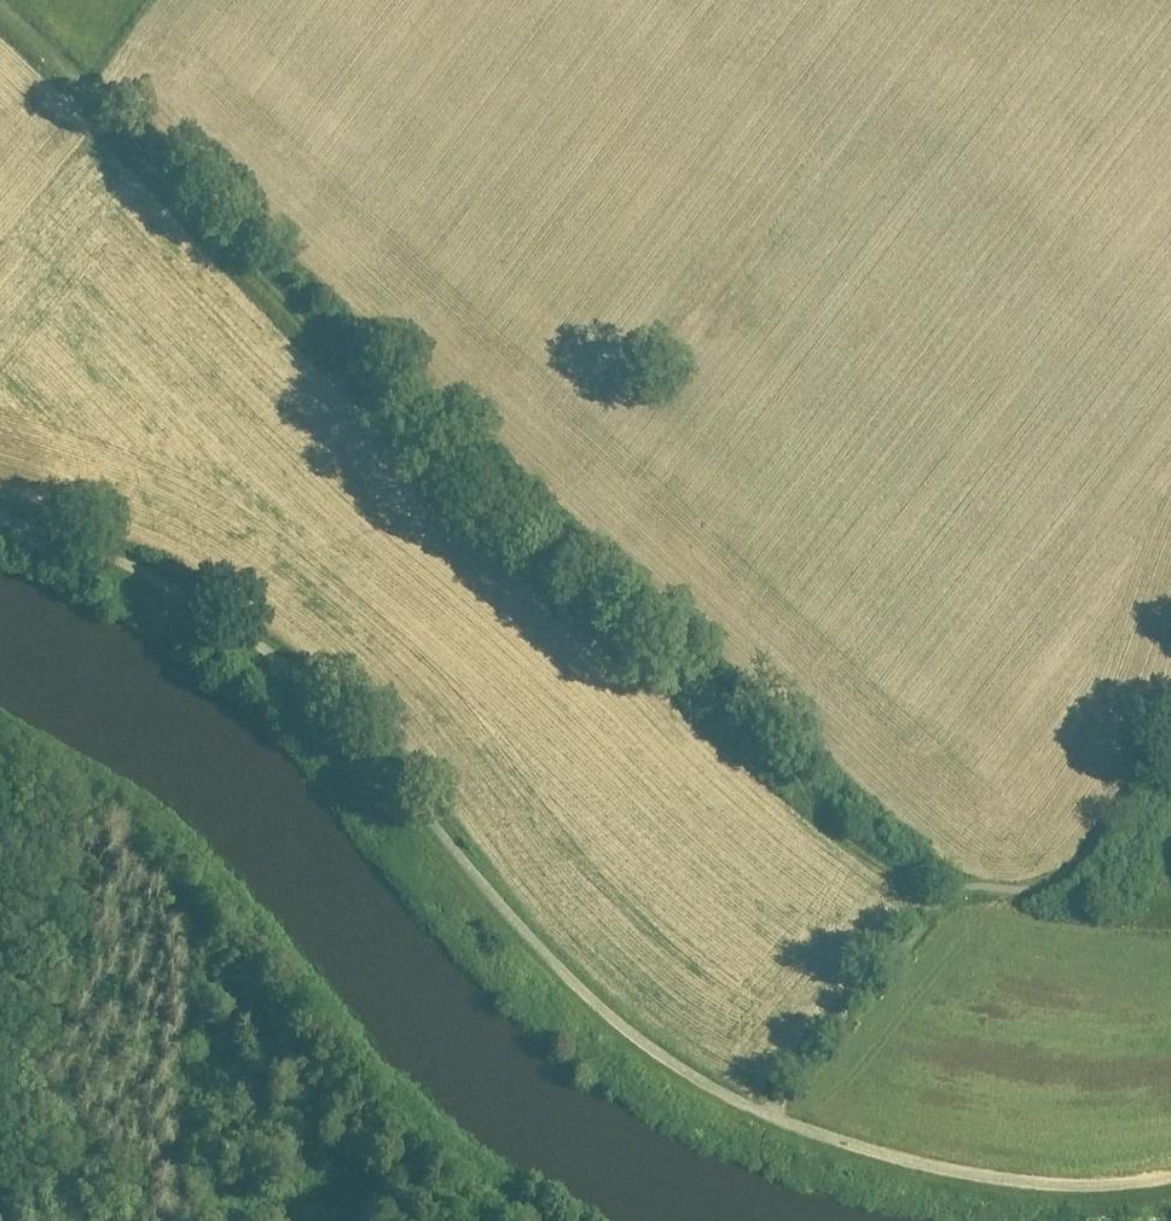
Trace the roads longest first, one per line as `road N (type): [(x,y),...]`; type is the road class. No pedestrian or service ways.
road 1 (track): [(0,751),(115,822),(321,1050),(536,1220)]

